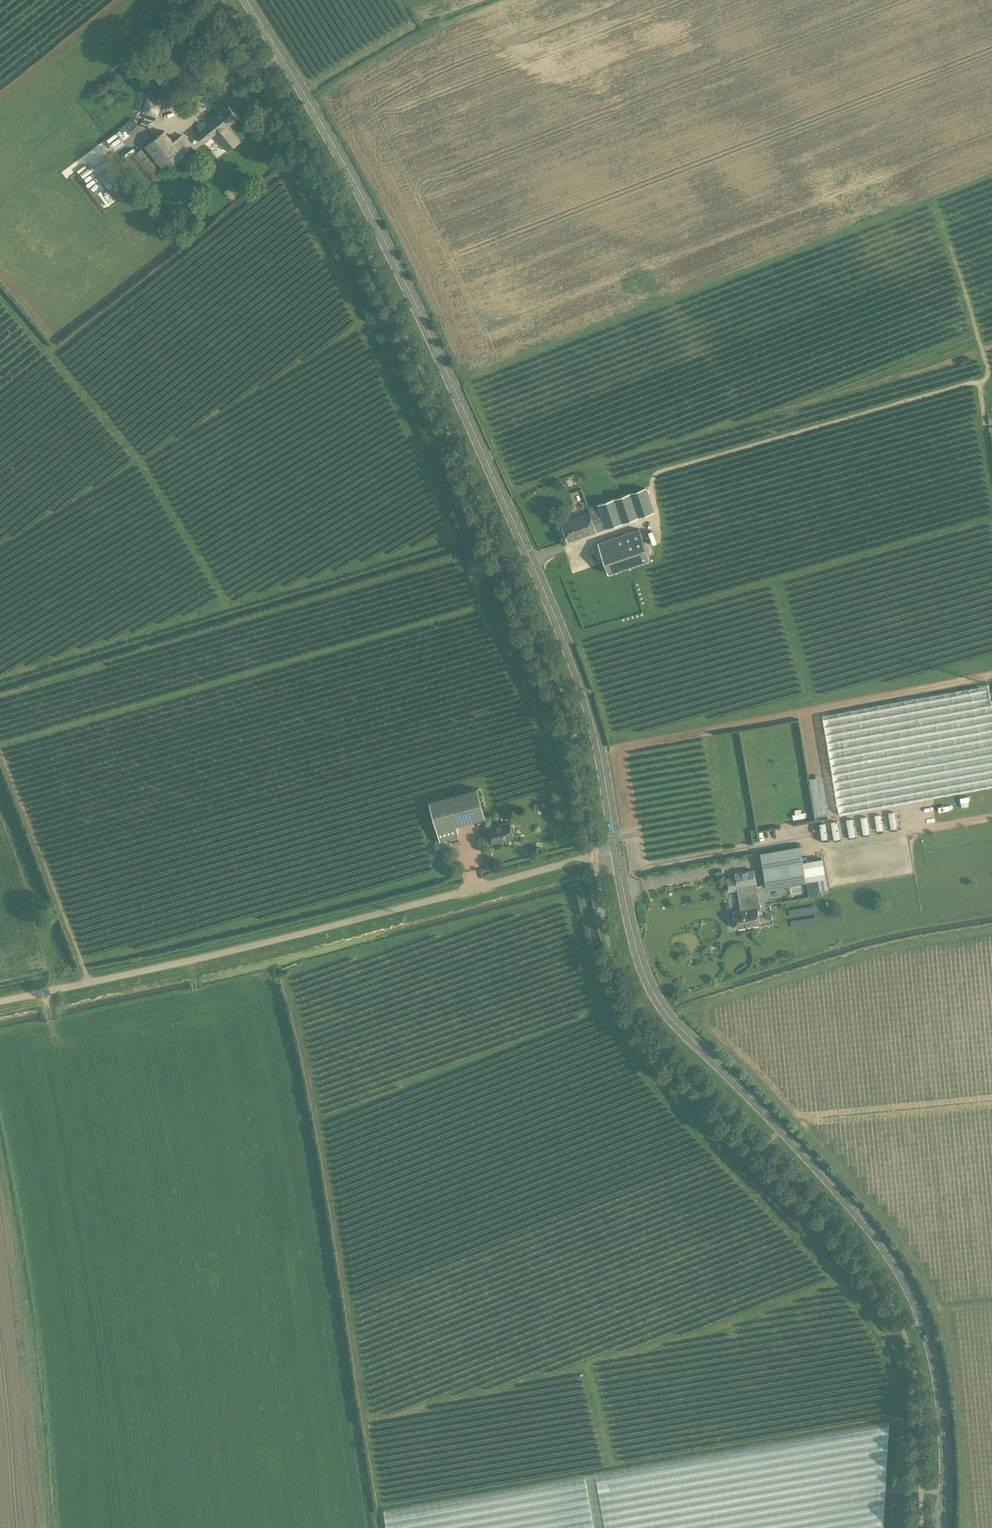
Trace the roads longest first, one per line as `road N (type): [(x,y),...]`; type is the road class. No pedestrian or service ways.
road 1 (secondary): [(617,851),(587,700),(530,559),(369,209),(246,0)]
road 2 (secondary): [(944,1527),(942,1401),(911,1293),(829,1180),(663,1008),(635,944),(617,851)]
road 3 (unclassified): [(0,1001),(617,851)]

